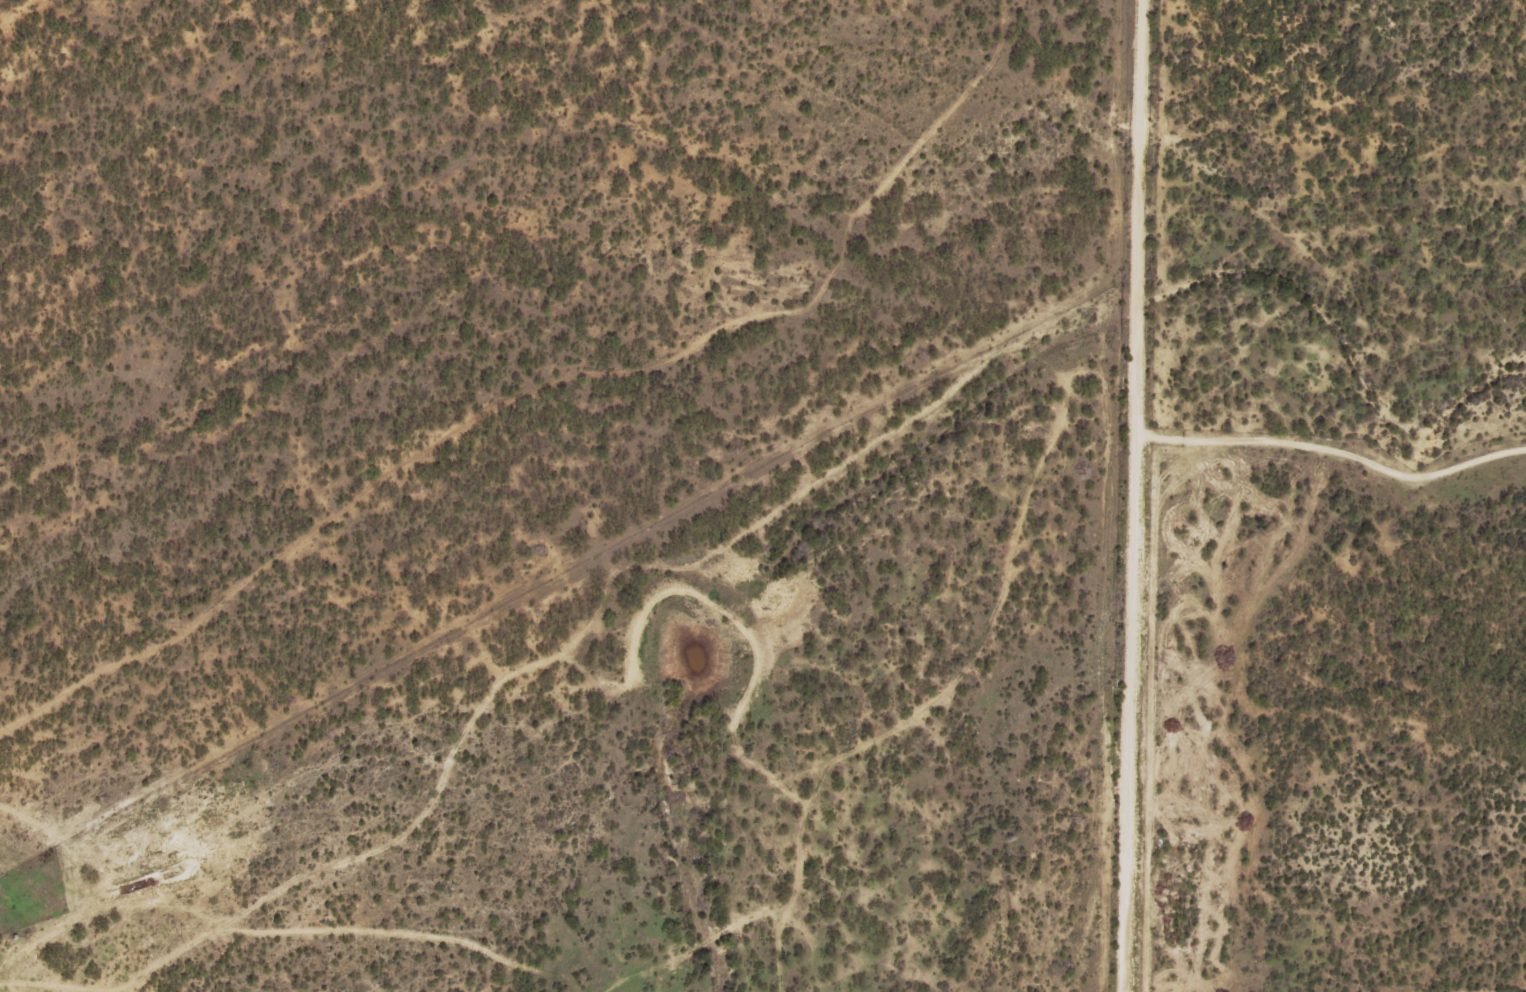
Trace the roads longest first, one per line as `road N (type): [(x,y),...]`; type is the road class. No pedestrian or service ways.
road 1 (residential): [(1124,991),(1143,0)]

